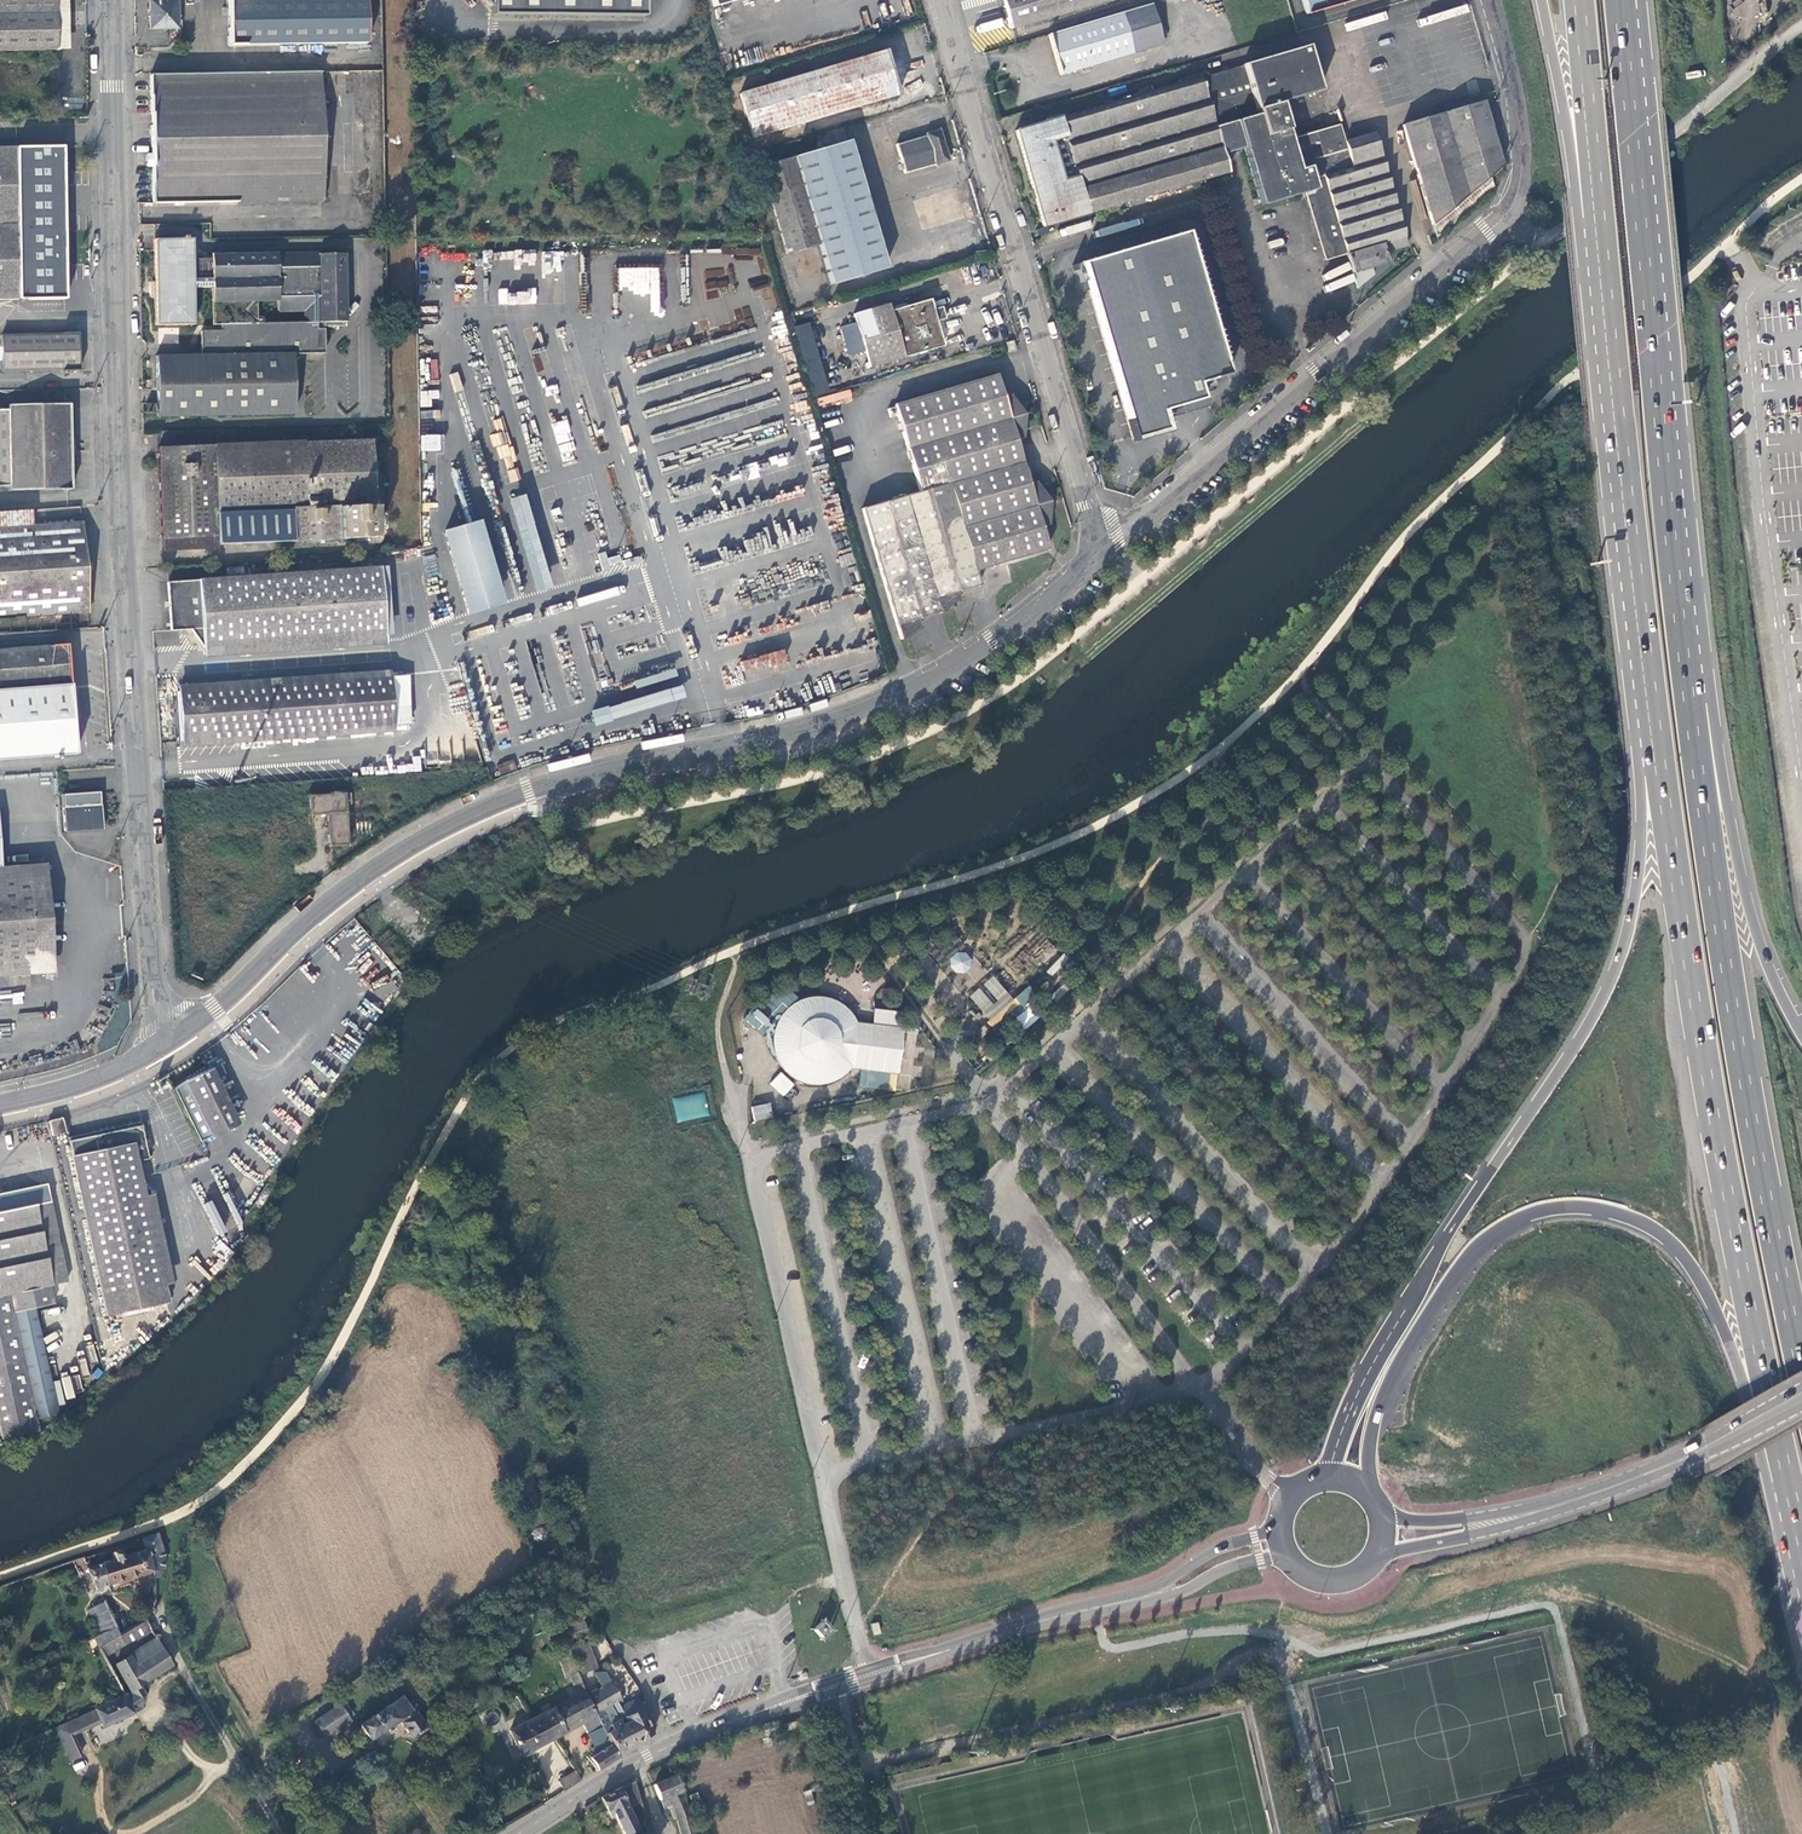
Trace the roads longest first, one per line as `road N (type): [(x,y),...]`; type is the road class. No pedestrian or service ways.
road 1 (tertiary): [(156,1054),(387,861),(474,814),(530,794),(837,722),(994,642),(1051,607),(1098,558)]
road 2 (unclassified): [(110,0),(114,417),(156,1054)]
road 3 (trunk): [(1654,755),(1641,778),(1634,905),(1601,1003),(1394,1317),(1357,1381),(1317,1478)]
road 4 (trunk): [(1366,1489),(1380,1406),(1457,1272),(1516,1219),(1579,1206),(1648,1226),(1682,1255),(1732,1346),(1765,1468),(1790,1492)]
road 5 (unclassified): [(1098,558),(1510,210),(1524,144),(1490,0)]
road 6 (trunk): [(1654,755),(1721,1157),(1790,1492)]
road 7 (trunk): [(1689,704),(1619,0)]
road 8 (trunk): [(1801,1371),(1743,1071),(1689,704)]
road 9 (tertiary): [(518,1833),(692,1736),(873,1673),(1139,1598)]
road 10 (track): [(875,1762),(1196,1689),(1265,1657),(1289,1683),(1328,1833)]
road 11 (tertiary): [(1098,558),(939,0)]
road 12 (trunk): [(1597,239),(1654,755)]
road 13 (trunk): [(1801,1030),(1749,906),(1719,749),(1689,704)]
road 14 (trunk): [(1543,0),(1578,219),(1597,239)]
road 15 (trunk): [(1580,0),(1597,239)]
road 16 (secondary): [(1377,1553),(1505,1526),(1558,1505)]
road 17 (secondary): [(1558,1505),(1448,1521),(1382,1516)]
road 18 (tertiary): [(156,1054),(73,1091),(0,1106)]
road 19 (tertiary): [(1280,1521),(1221,1546),(1139,1598)]
road 20 (tertiary): [(1139,1598),(1181,1592),(1237,1564),(1290,1560)]
road 21 (secondary): [(1682,1460),(1801,1395)]
road 22 (secondary): [(1682,1460),(1558,1505)]

